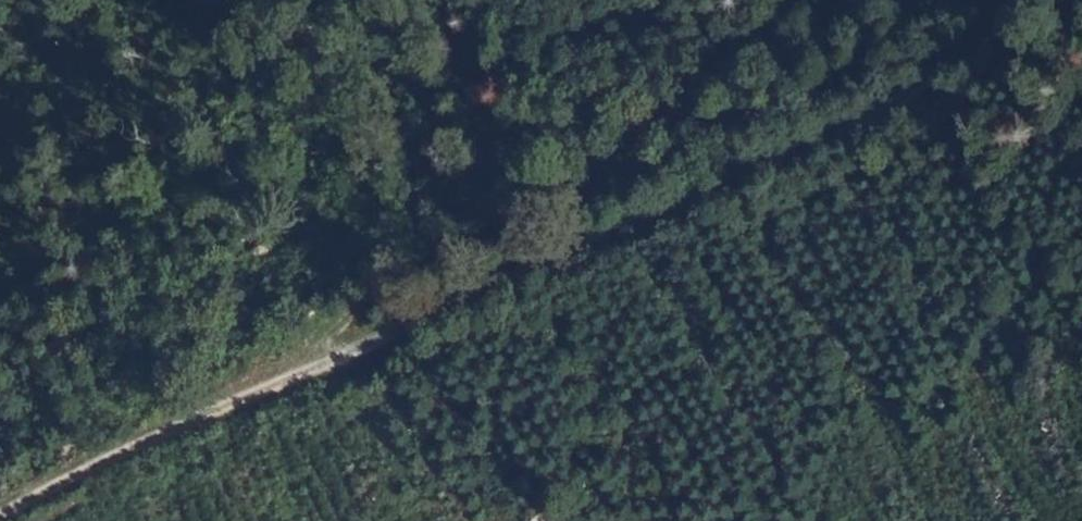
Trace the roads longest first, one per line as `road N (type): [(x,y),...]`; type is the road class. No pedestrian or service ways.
road 1 (track): [(844,140),(710,187),(0,508)]
road 2 (track): [(315,369),(401,280),(791,0)]
road 3 (track): [(1081,0),(946,92),(844,140)]
road 4 (track): [(997,0),(844,140)]

